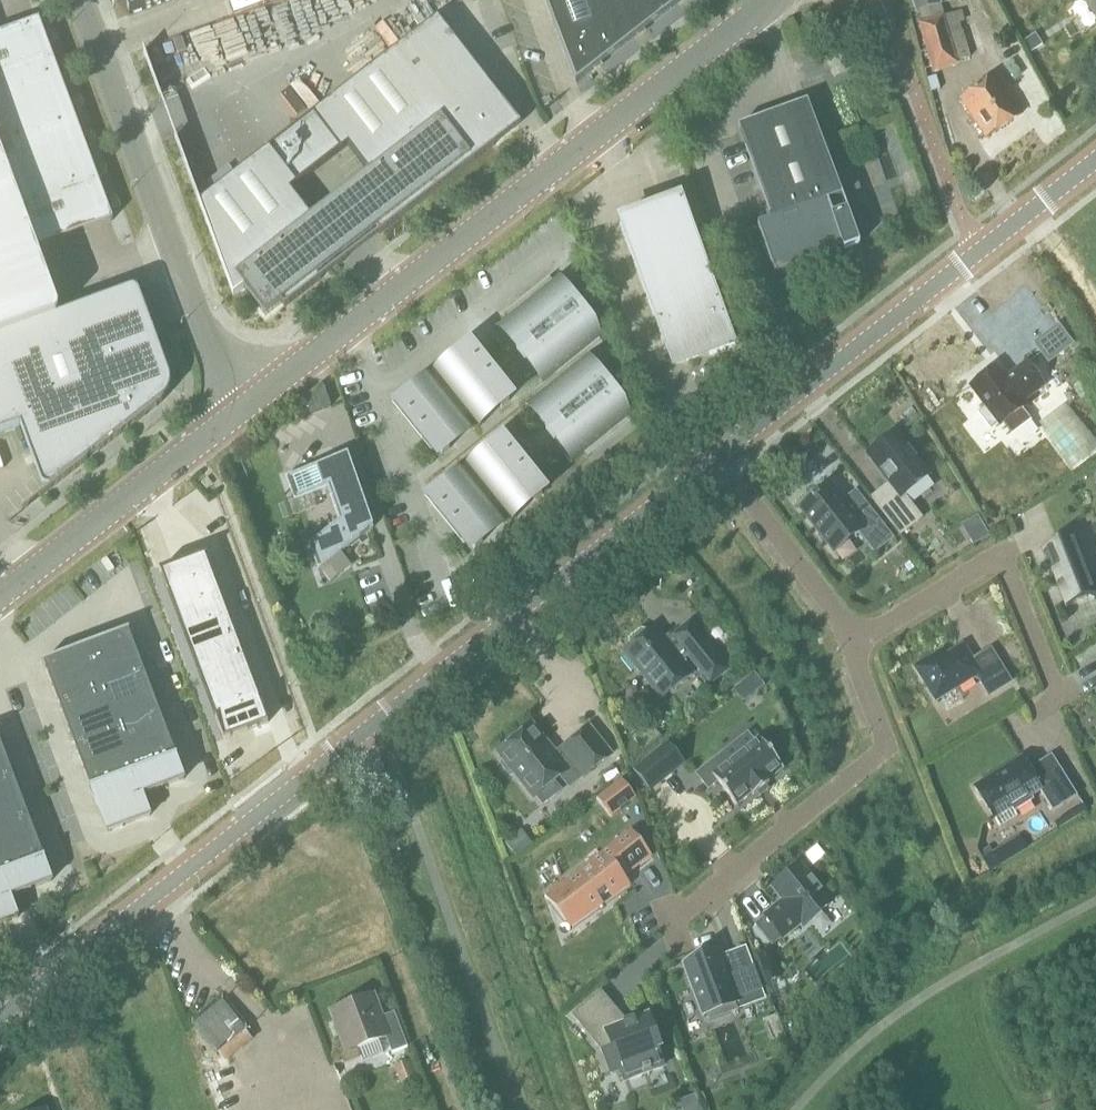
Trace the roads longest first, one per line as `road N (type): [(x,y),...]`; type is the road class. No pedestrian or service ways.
road 1 (unclassified): [(0,1016),(711,461)]
road 2 (unclassified): [(242,414),(770,0)]
road 3 (unclassified): [(711,461),(1095,162)]
road 4 (unclassified): [(84,0),(242,414)]
road 5 (unclassified): [(853,641),(887,742),(671,922)]
road 6 (unclassified): [(1059,694),(1002,553),(853,641)]
road 7 (unclassified): [(0,596),(242,414)]
road 8 (unclassified): [(711,461),(853,641)]

